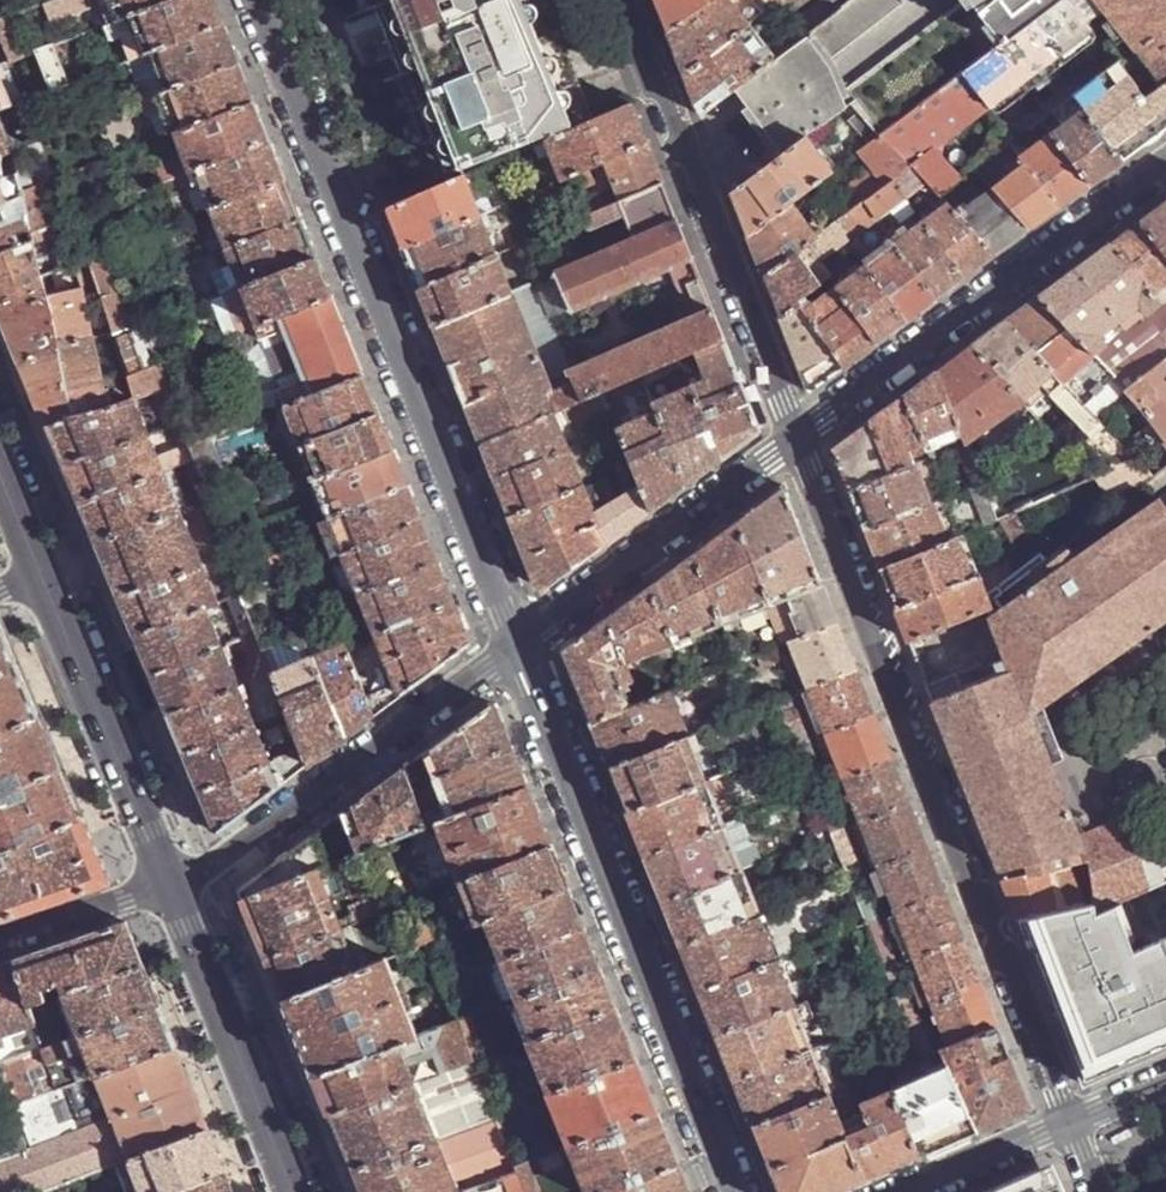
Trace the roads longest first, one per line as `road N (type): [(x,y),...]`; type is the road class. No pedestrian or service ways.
road 1 (residential): [(797,438),(1068,1125)]
road 2 (residential): [(516,648),(259,0)]
road 3 (residential): [(735,1191),(516,648)]
road 4 (residential): [(621,0),(797,438)]
road 5 (residential): [(1165,164),(797,438)]
road 6 (residential): [(516,648),(215,866),(169,882)]
road 7 (residential): [(797,438),(516,648)]
road 8 (secondary): [(169,882),(38,570)]
road 9 (secondary): [(294,1191),(169,882)]
road 10 (residential): [(169,882),(0,938)]
road 11 (unclassified): [(914,1191),(1068,1125)]

